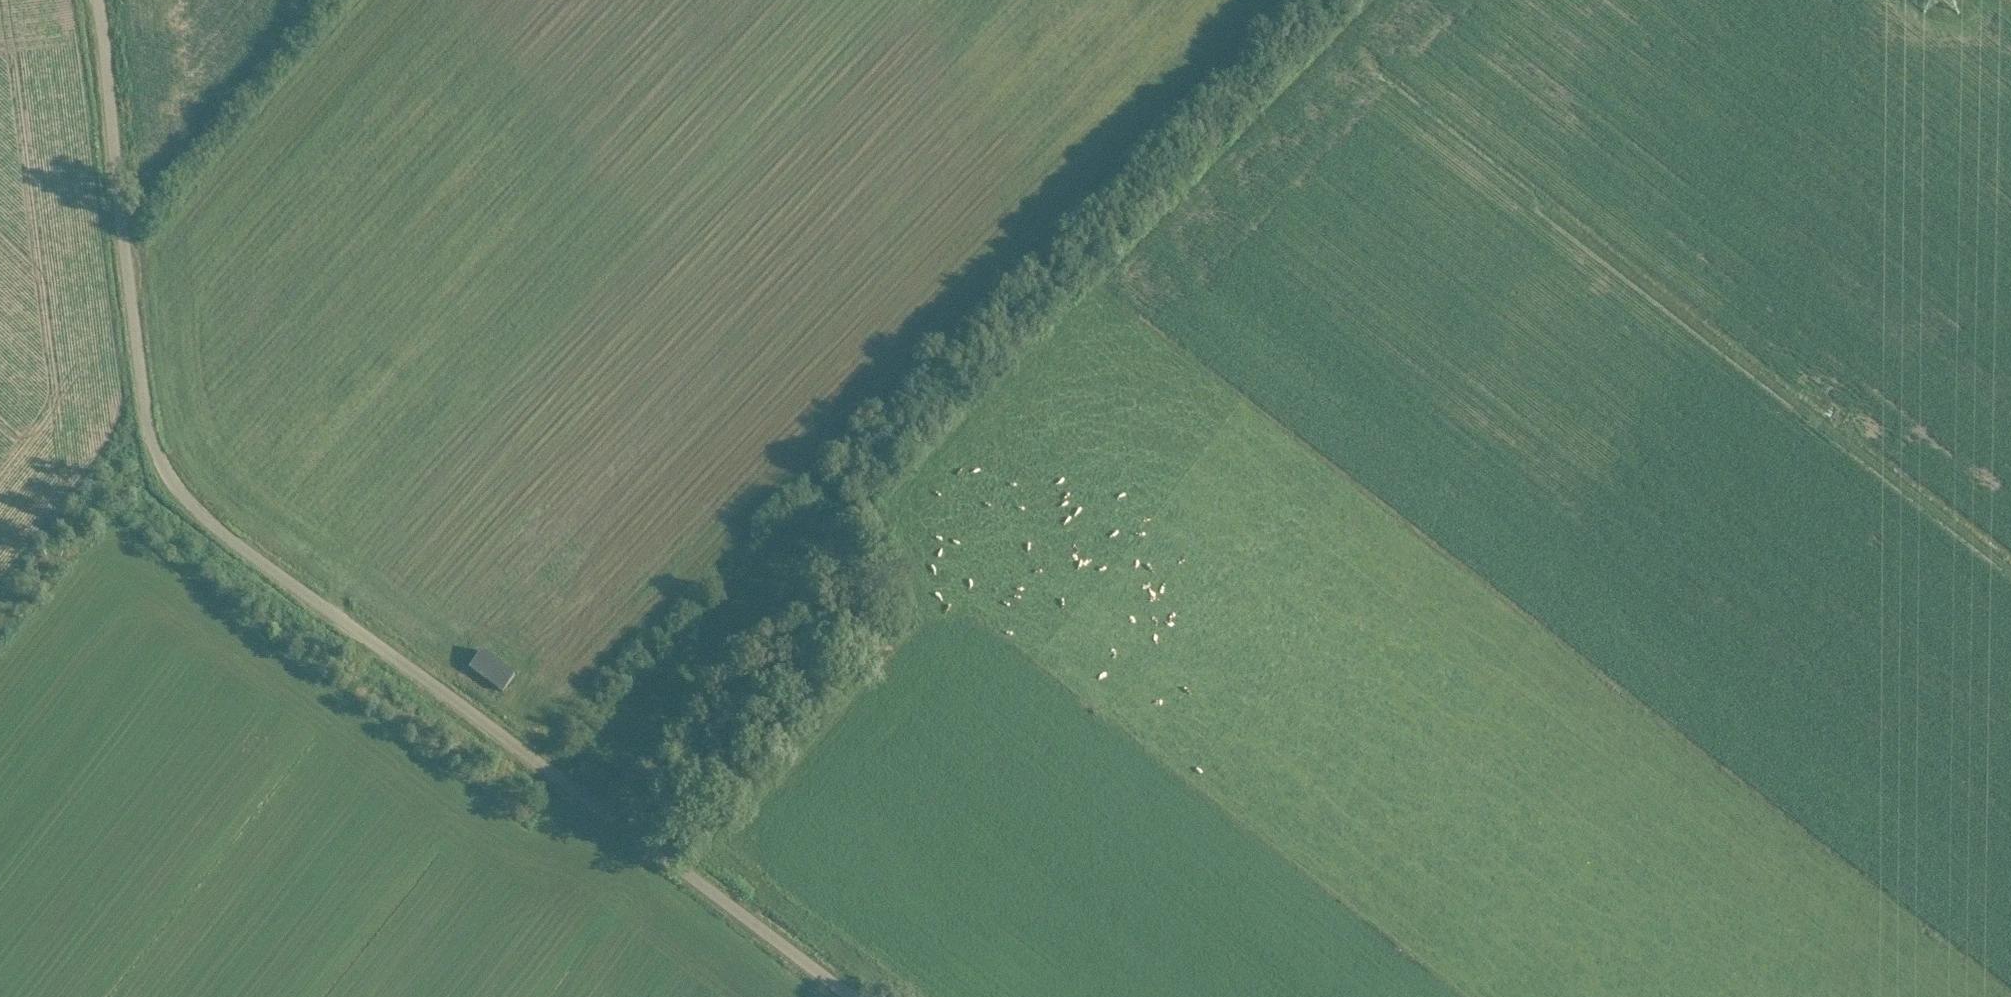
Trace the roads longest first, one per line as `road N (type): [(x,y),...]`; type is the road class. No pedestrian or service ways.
road 1 (unclassified): [(852,996),(188,500),(156,449),(145,407),(97,0)]

